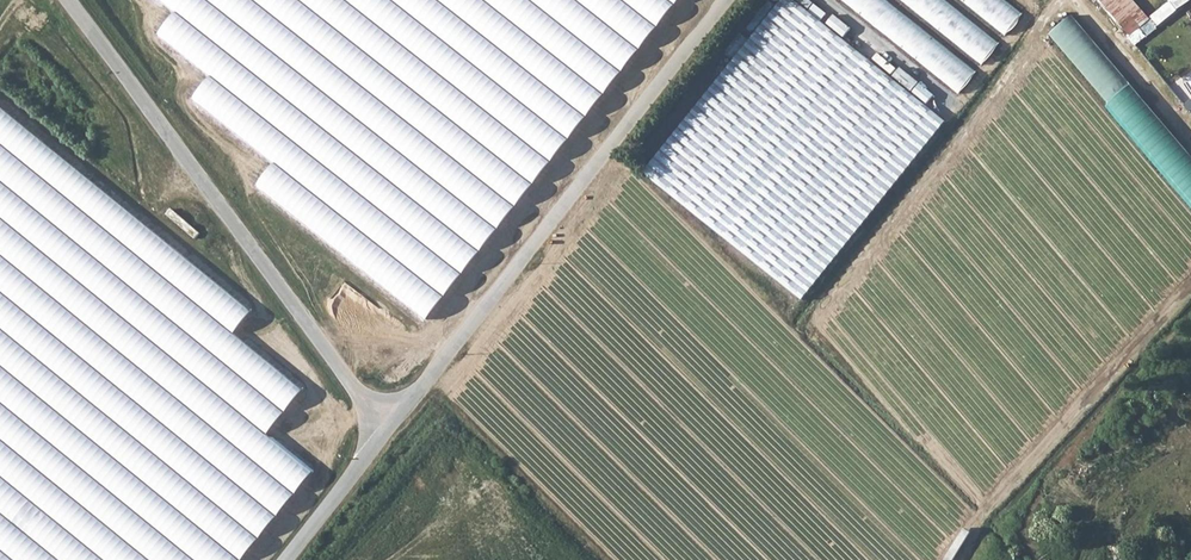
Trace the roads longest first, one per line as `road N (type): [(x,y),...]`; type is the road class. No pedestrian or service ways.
road 1 (unclassified): [(385,431),(727,0)]
road 2 (unclassified): [(385,431),(66,0)]
road 3 (unclassified): [(282,559),(385,431)]

